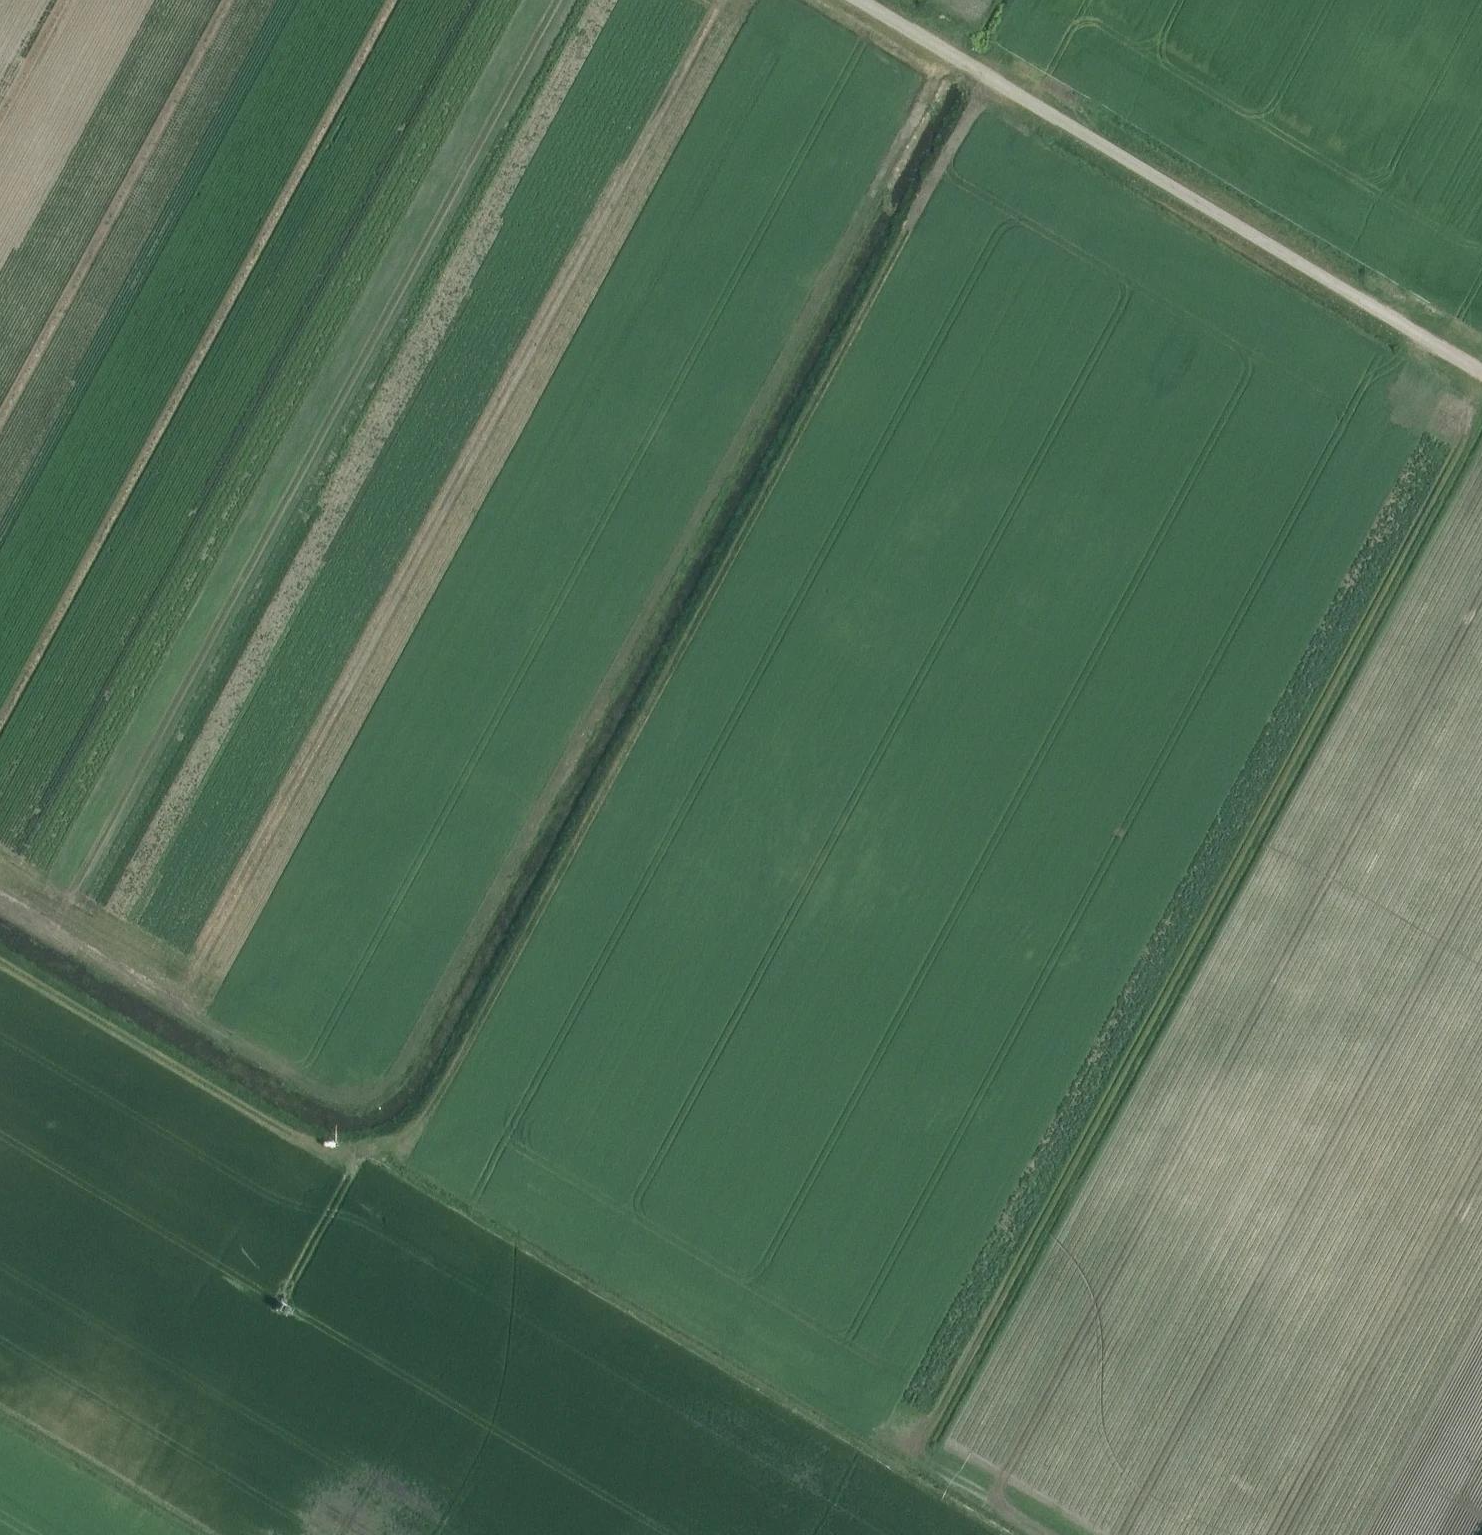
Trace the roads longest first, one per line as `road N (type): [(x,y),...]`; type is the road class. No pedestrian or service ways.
road 1 (track): [(861,0),(1481,372)]

